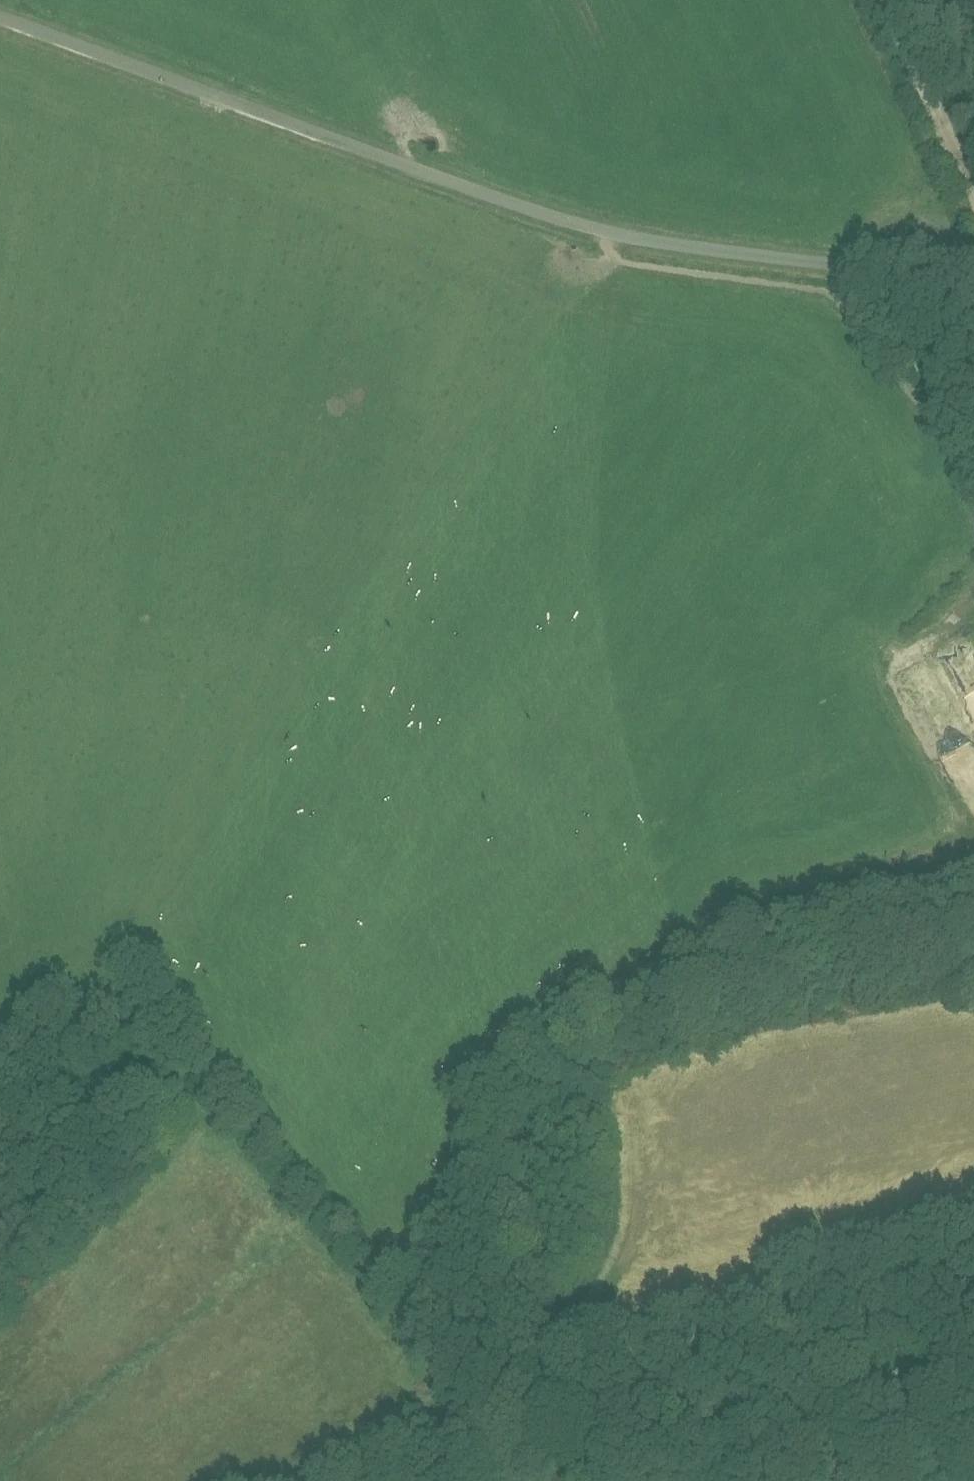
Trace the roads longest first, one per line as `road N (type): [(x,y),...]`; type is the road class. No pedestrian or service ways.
road 1 (unclassified): [(0,20),(509,207),(618,237),(973,283)]

